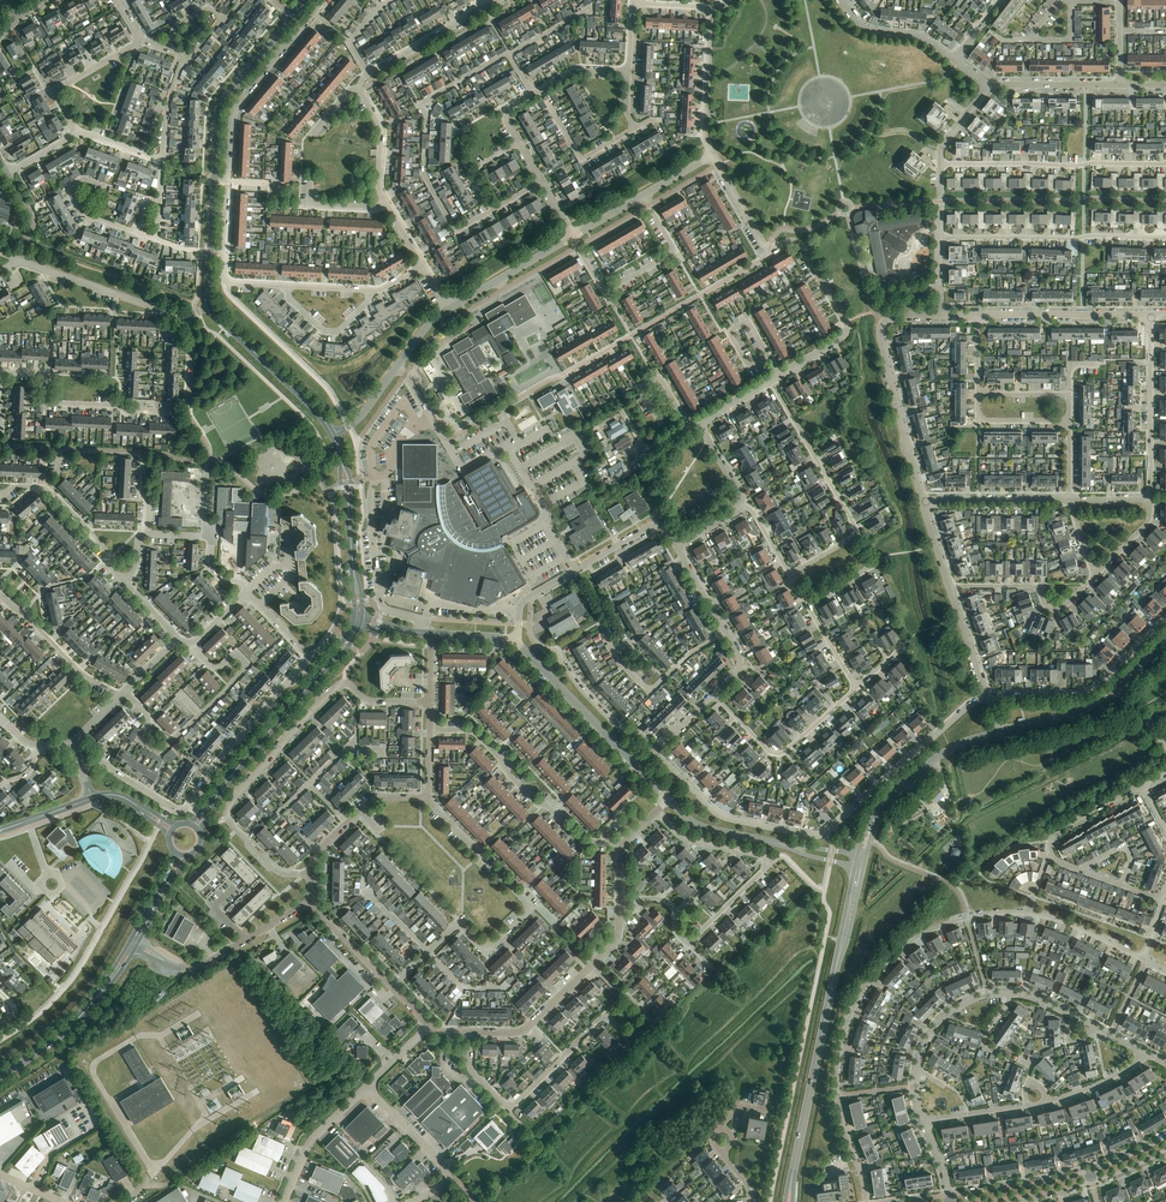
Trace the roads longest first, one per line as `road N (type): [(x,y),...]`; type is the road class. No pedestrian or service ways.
road 1 (residential): [(989,696),(821,835),(721,816),(655,751)]
road 2 (residential): [(1028,914),(983,915),(919,938),(892,957),(859,1000),(840,1049),(838,1094),(867,1201)]
road 3 (residential): [(260,606),(307,662),(187,808),(174,810),(103,764),(82,769)]
road 4 (residential): [(430,702),(372,701),(339,685),(230,803),(228,819),(276,870),(311,874)]
road 5 (residential): [(392,987),(461,923),(488,948),(527,911),(427,798)]
road 6 (residential): [(0,373),(44,375),(43,402),(187,411),(187,316)]
road 7 (residential): [(720,169),(765,246),(802,247),(847,325),(842,339),(779,375)]
road 8 (residential): [(593,965),(649,1019),(629,1038),(599,1020),(508,1110)]
road 9 (residential): [(790,574),(860,535),(770,381)]
road 10 (residential): [(924,502),(881,330),(893,316),(942,316)]
road 11 (residential): [(688,943),(768,861),(682,836),(658,811)]
road 12 (residential): [(430,731),(473,732),(579,840),(622,847)]
road 13 (residential): [(1165,165),(940,165)]
road 14 (residential): [(941,238),(1165,238)]
road 15 (residential): [(676,545),(653,525),(527,598),(513,642)]
road 16 (tertiary): [(835,972),(791,1183)]
road 17 (residential): [(572,237),(604,293),(676,251),(644,195)]
road 18 (residential): [(1165,620),(1091,690),(989,696)]
road 19 (residential): [(228,181),(234,111),(315,13)]
road 20 (residential): [(714,694),(778,755),(856,688)]
road 21 (tertiary): [(214,180),(223,101),(294,16)]
road 22 (residential): [(542,182),(457,232),(424,176),(425,150)]
road 23 (residential): [(1151,500),(1152,315)]
road 24 (residential): [(187,316),(18,260)]
road 25 (tertiary): [(333,435),(211,307)]
road 26 (residential): [(979,316),(1152,315)]
road 27 (residential): [(951,590),(1033,586),(1058,611),(1098,574)]
road 28 (residential): [(413,1201),(443,1186),(448,1170),(368,1086)]
road 29 (residential): [(288,286),(224,276),(228,181)]
road 30 (residential): [(119,697),(0,596)]
road 31 (residential): [(655,751),(619,728),(561,658),(544,671)]
road 32 (residential): [(726,633),(650,692),(615,650)]
road 33 (unclassified): [(470,1033),(523,1030),(593,965)]
road 34 (residential): [(924,502),(1070,500)]
road 35 (residential): [(712,156),(702,131),(706,12)]
road 36 (tertiary): [(328,664),(233,773)]
road 37 (unclassified): [(285,1201),(311,1143),(368,1086)]
road 38 (residential): [(200,715),(248,665),(235,652),(211,665),(192,643)]
road 39 (residential): [(448,309),(572,237)]
road 40 (residential): [(347,823),(309,784),(350,748),(383,756)]
road 41 (unclassified): [(1088,1171),(949,1195)]
road 42 (residential): [(125,691),(148,717),(139,739),(162,753),(200,715)]
road 43 (residential): [(486,6),(369,75)]
road 44 (tertiary): [(1001,731),(942,754),(888,802)]
road 45 (residential): [(1120,85),(985,85)]
road 46 (tertiary): [(544,671),(638,767)]
road 47 (residential): [(248,590),(210,565),(204,536),(147,533)]
road 48 (residential): [(843,0),(863,26),(924,38),(954,60)]
road 49 (tertiary): [(0,1076),(59,1036),(101,992)]
road 50 (residential): [(137,233),(84,214),(68,187),(82,178),(107,189)]
road 51 (residential): [(509,54),(419,105),(426,131)]
road 52 (residential): [(1009,994),(950,1014),(928,1040),(918,1071)]
road 53 (tertiary): [(1118,685),(1083,708),(1001,731)]
road 54 (tertiary): [(211,307),(214,180)]
road 55 (residential): [(635,129),(581,160),(549,105)]
road 56 (residential): [(288,286),(290,299),(325,331),(345,327),(370,290)]
road 57 (residential): [(1142,959),(1069,924),(1028,914)]
road 58 (residential): [(1052,853),(1063,864),(1164,900)]
road 59 (residential): [(1142,784),(1056,831),(1052,853)]
road 60 (residential): [(48,490),(108,553),(123,581)]

